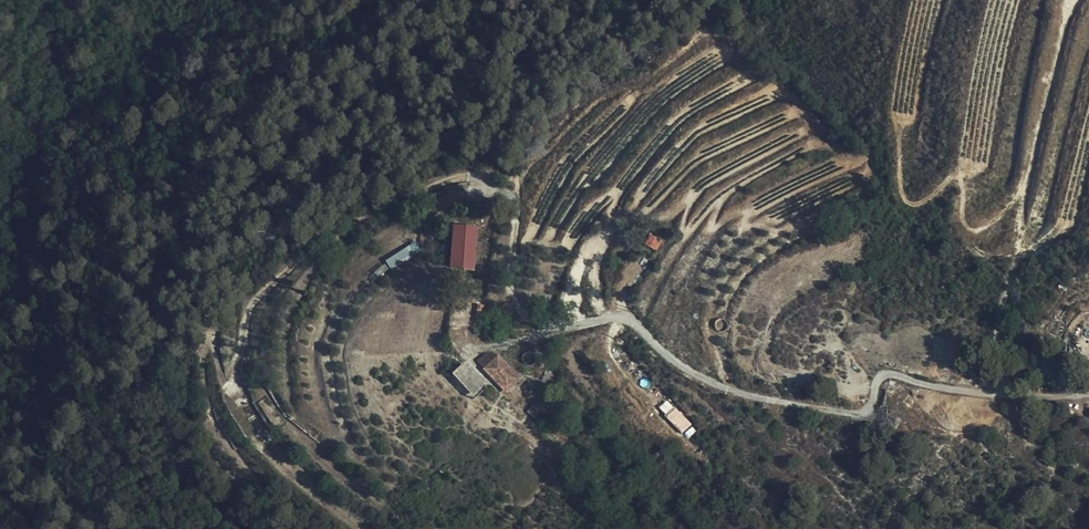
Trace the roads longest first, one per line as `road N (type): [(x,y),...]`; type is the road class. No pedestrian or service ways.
road 1 (unclassified): [(1088,394),(1001,394),(885,374),(869,408),(853,414),(697,377),(618,316),(465,351)]
road 2 (track): [(1075,0),(1065,12),(999,315),(1001,394)]
road 3 (track): [(1018,249),(1034,228),(1088,47)]

